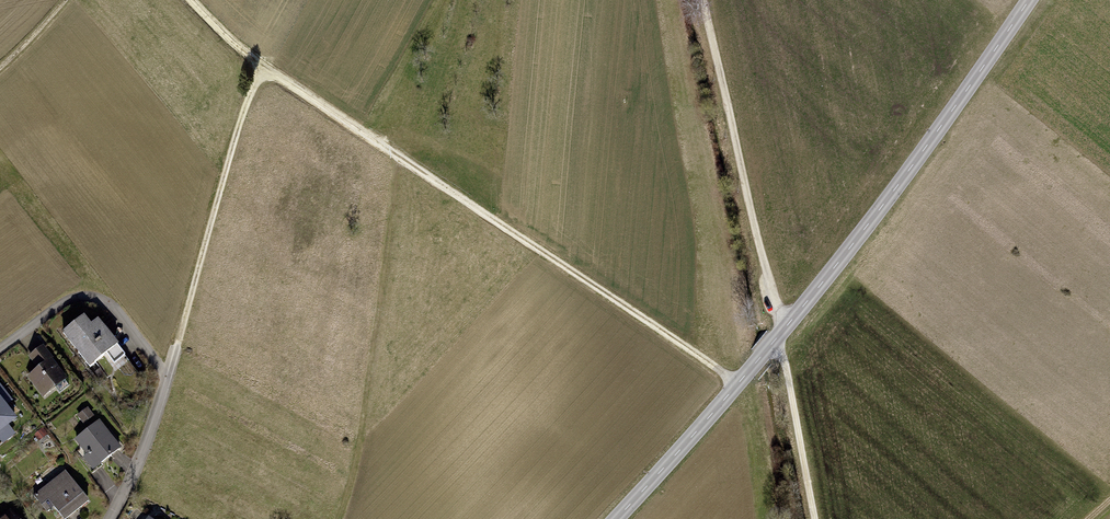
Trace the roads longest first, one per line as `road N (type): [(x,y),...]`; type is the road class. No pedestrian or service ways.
road 1 (track): [(739,383),(262,65),(192,0)]
road 2 (secondary): [(616,518),(850,247),(1027,0)]
road 3 (residential): [(0,349),(65,301),(90,296),(112,307),(168,377),(110,518)]
road 4 (track): [(780,335),(704,0)]
road 5 (track): [(168,377),(262,65)]
road 6 (track): [(780,335),(814,518)]

